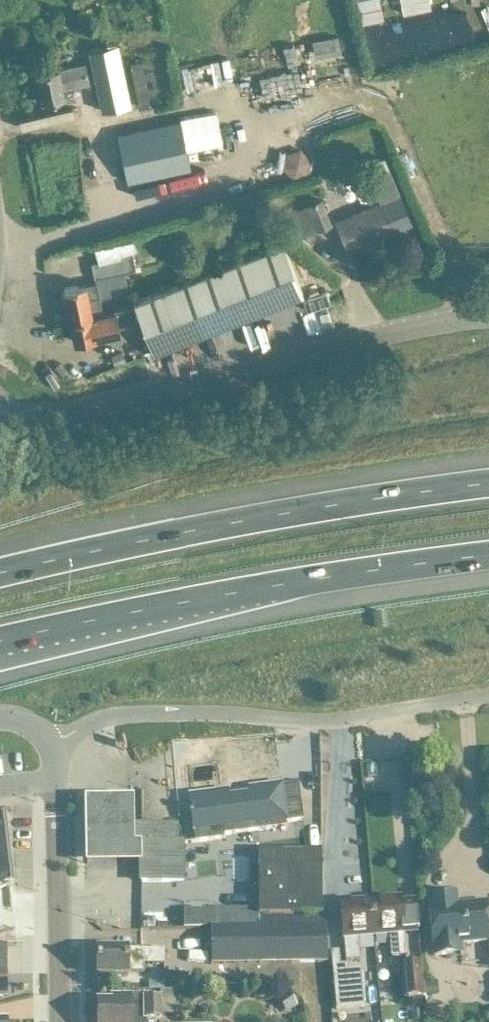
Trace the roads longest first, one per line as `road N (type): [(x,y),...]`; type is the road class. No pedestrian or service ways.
road 1 (unclassified): [(0,432),(488,317)]
road 2 (motorway): [(488,486),(183,534),(0,575)]
road 3 (motorway): [(0,640),(187,601),(488,555)]
road 4 (residential): [(47,745),(119,717),(314,723),(488,699)]
road 5 (unclassified): [(58,1021),(55,783),(47,745)]

